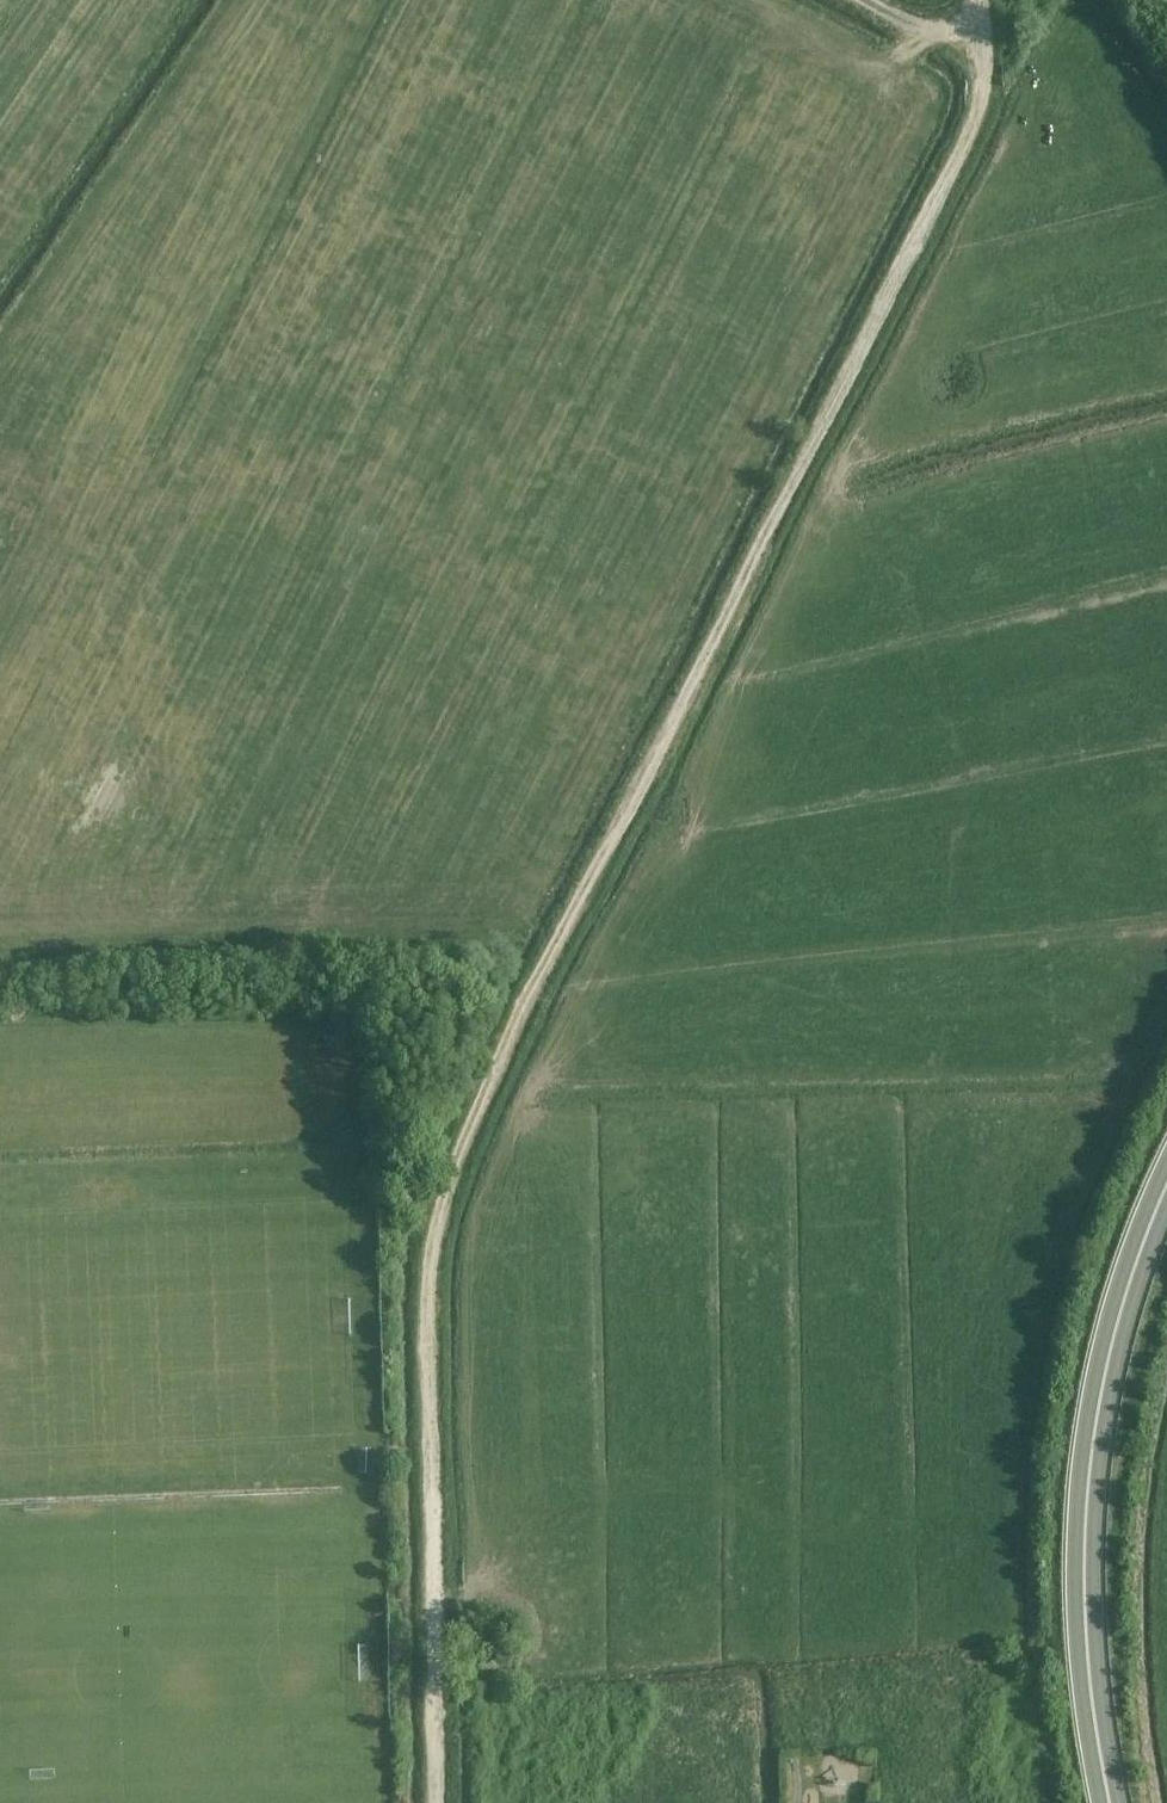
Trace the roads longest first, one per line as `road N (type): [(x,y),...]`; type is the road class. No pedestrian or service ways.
road 1 (track): [(431,1323),(445,1204),(531,974),(648,754),(811,477),(977,95),(989,42),(985,0)]
road 2 (motorway): [(1114,1802),(1090,1598),(1096,1453),(1132,1299),(1166,1205)]
road 3 (residential): [(439,1802),(431,1323)]

